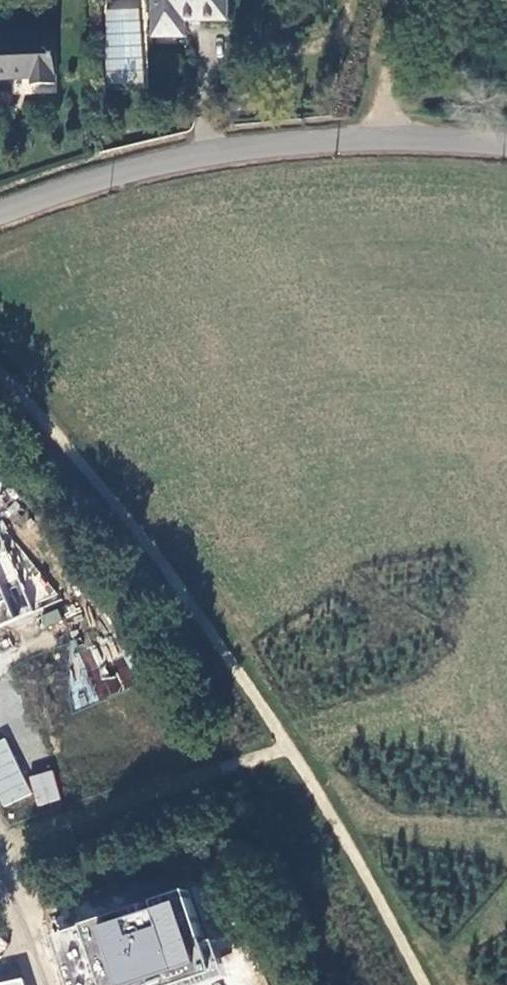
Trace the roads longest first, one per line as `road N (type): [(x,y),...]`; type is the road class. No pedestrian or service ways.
road 1 (unclassified): [(0,215),(213,153),(375,140),(506,146)]
road 2 (track): [(402,0),(375,140)]
road 3 (residential): [(41,984),(0,867)]

